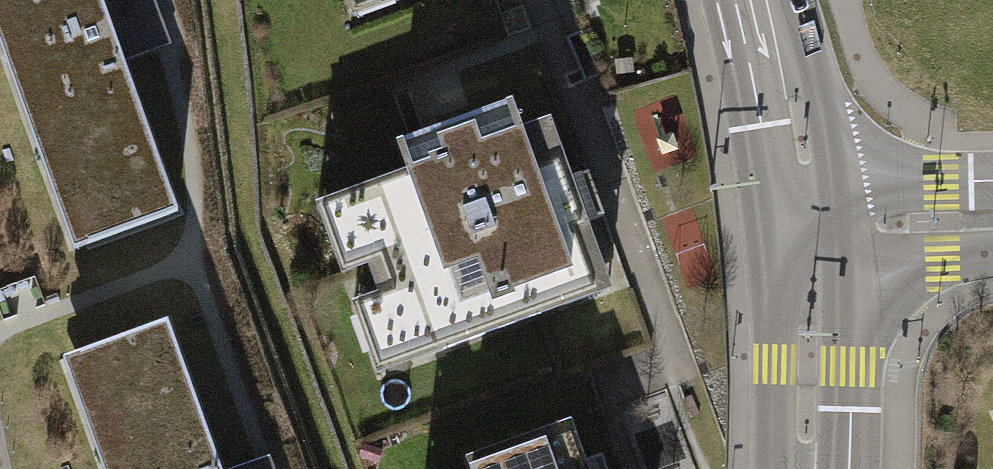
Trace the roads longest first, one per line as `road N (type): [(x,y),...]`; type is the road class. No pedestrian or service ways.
road 1 (secondary): [(807,240),(784,92),(760,0)]
road 2 (secondary): [(805,468),(807,240)]
road 3 (tertiary): [(807,240),(992,220)]

